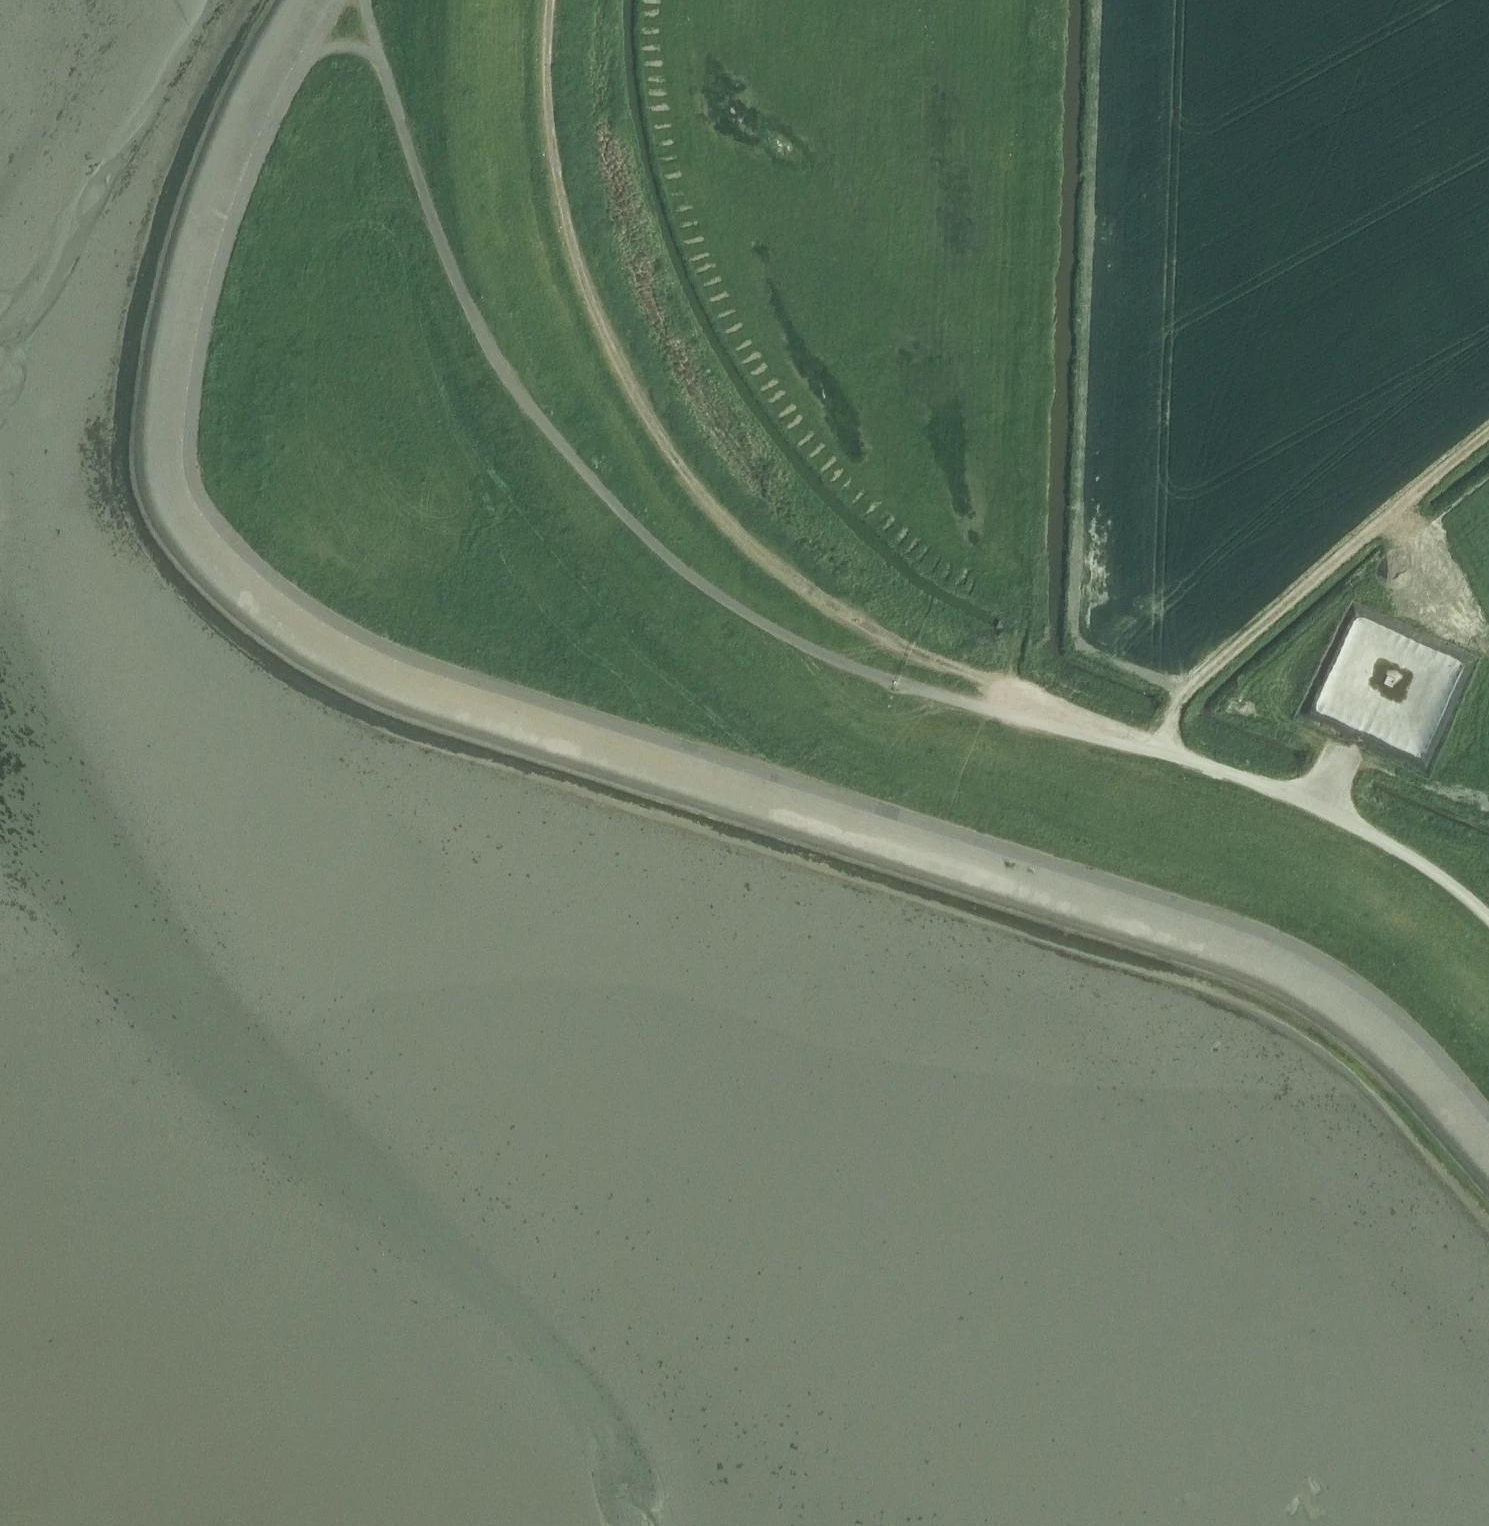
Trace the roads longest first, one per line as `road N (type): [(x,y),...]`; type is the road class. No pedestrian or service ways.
road 1 (unclassified): [(1488,925),(1401,851),(1161,747),(1063,733),(897,685)]

